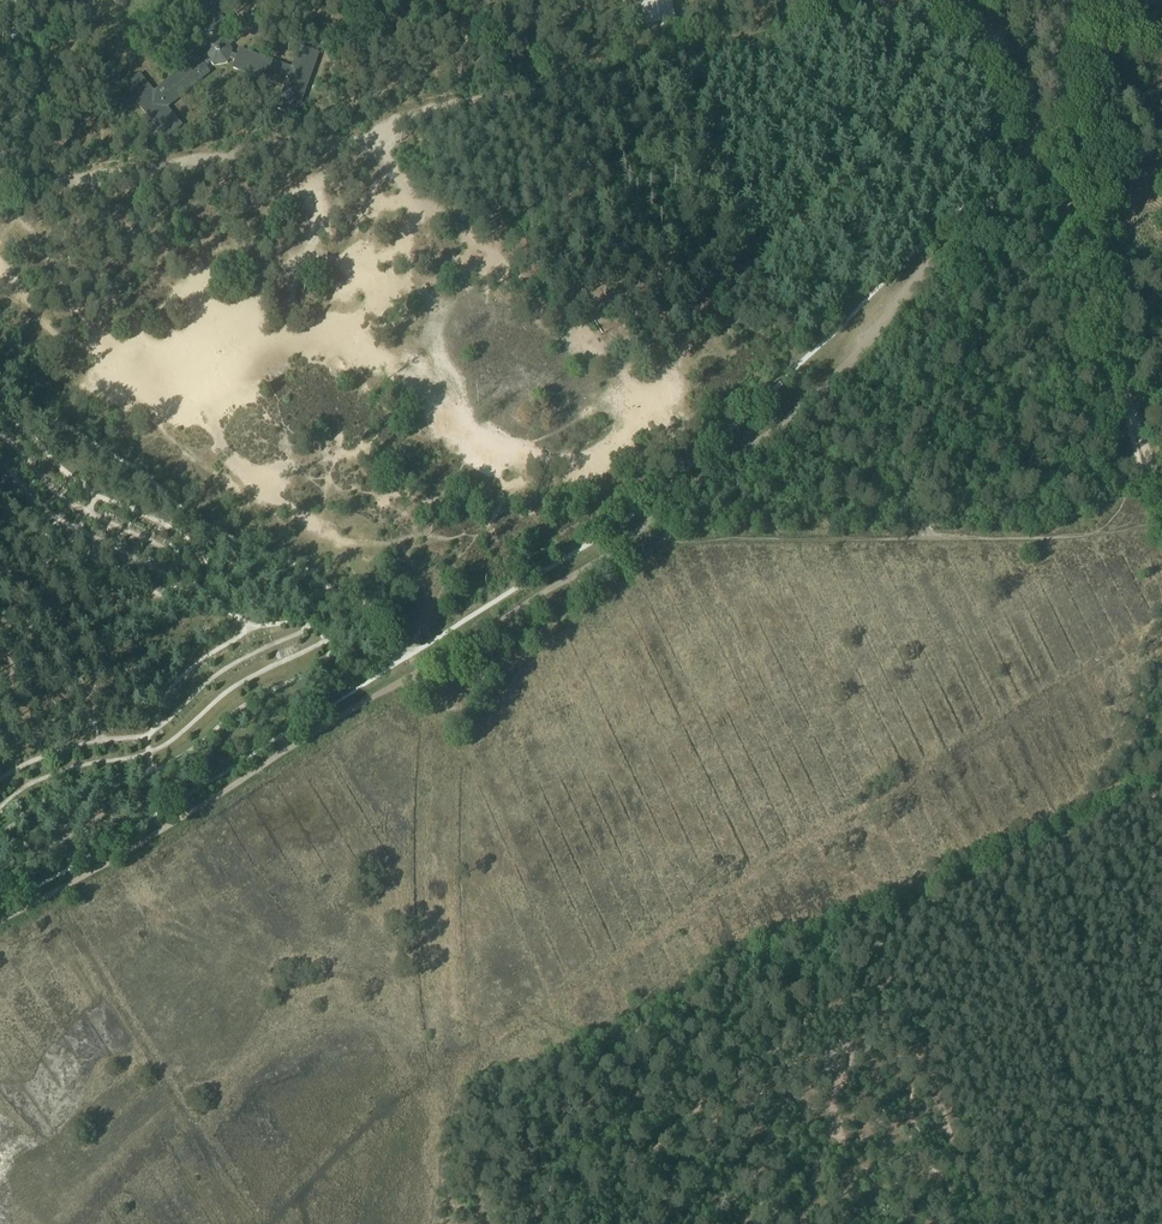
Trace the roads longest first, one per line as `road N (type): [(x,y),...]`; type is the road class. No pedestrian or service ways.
road 1 (track): [(1161,47),(1093,45),(1077,97),(1043,157),(969,225),(866,347),(763,441),(643,528),(148,841),(0,920)]
road 2 (track): [(731,52),(347,134),(104,175)]
road 3 (track): [(1161,495),(1068,209),(981,0)]
road 4 (track): [(971,7),(731,52)]

